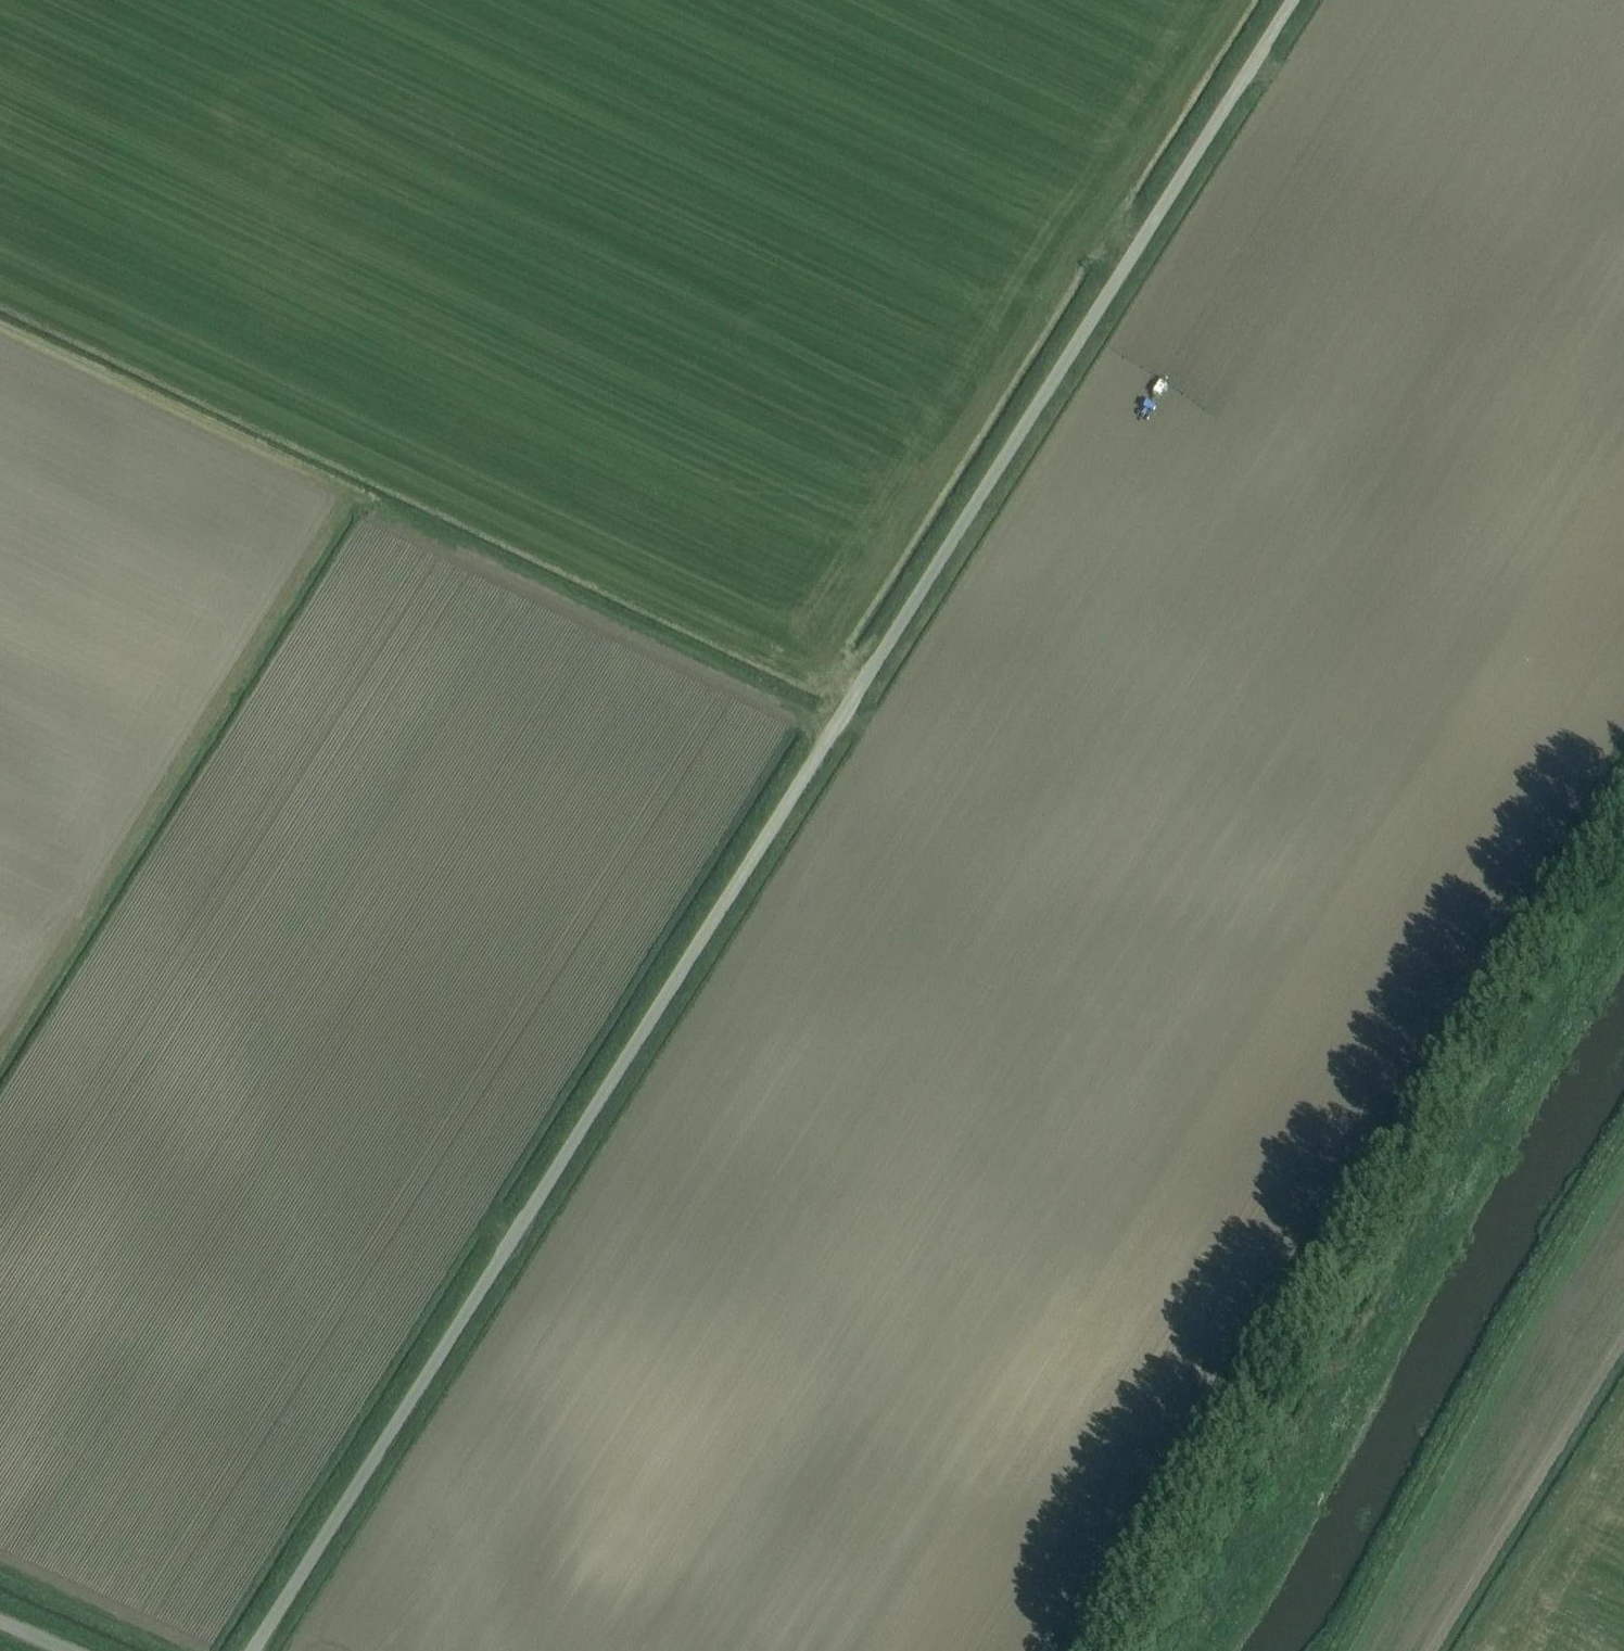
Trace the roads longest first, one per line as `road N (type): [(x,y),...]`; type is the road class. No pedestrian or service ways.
road 1 (unclassified): [(254,1650),(1290,0)]

